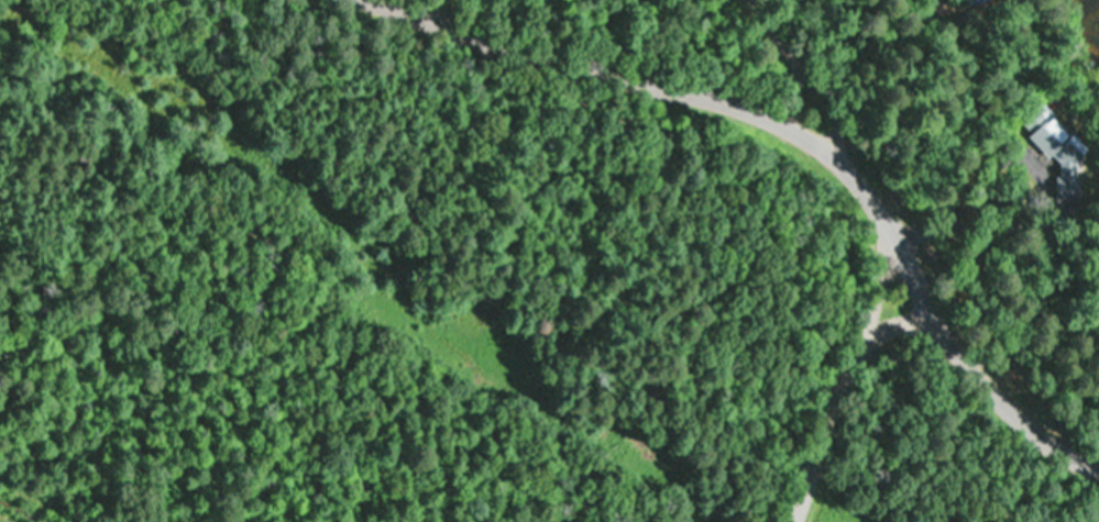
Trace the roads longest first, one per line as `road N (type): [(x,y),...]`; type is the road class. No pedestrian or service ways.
road 1 (residential): [(389,0),(575,64),(746,102),(794,127),(834,154),(870,198),(960,348),(1010,401),(1098,463)]
road 2 (track): [(0,425),(129,521)]
road 3 (residential): [(794,127),(812,100),(797,0)]

